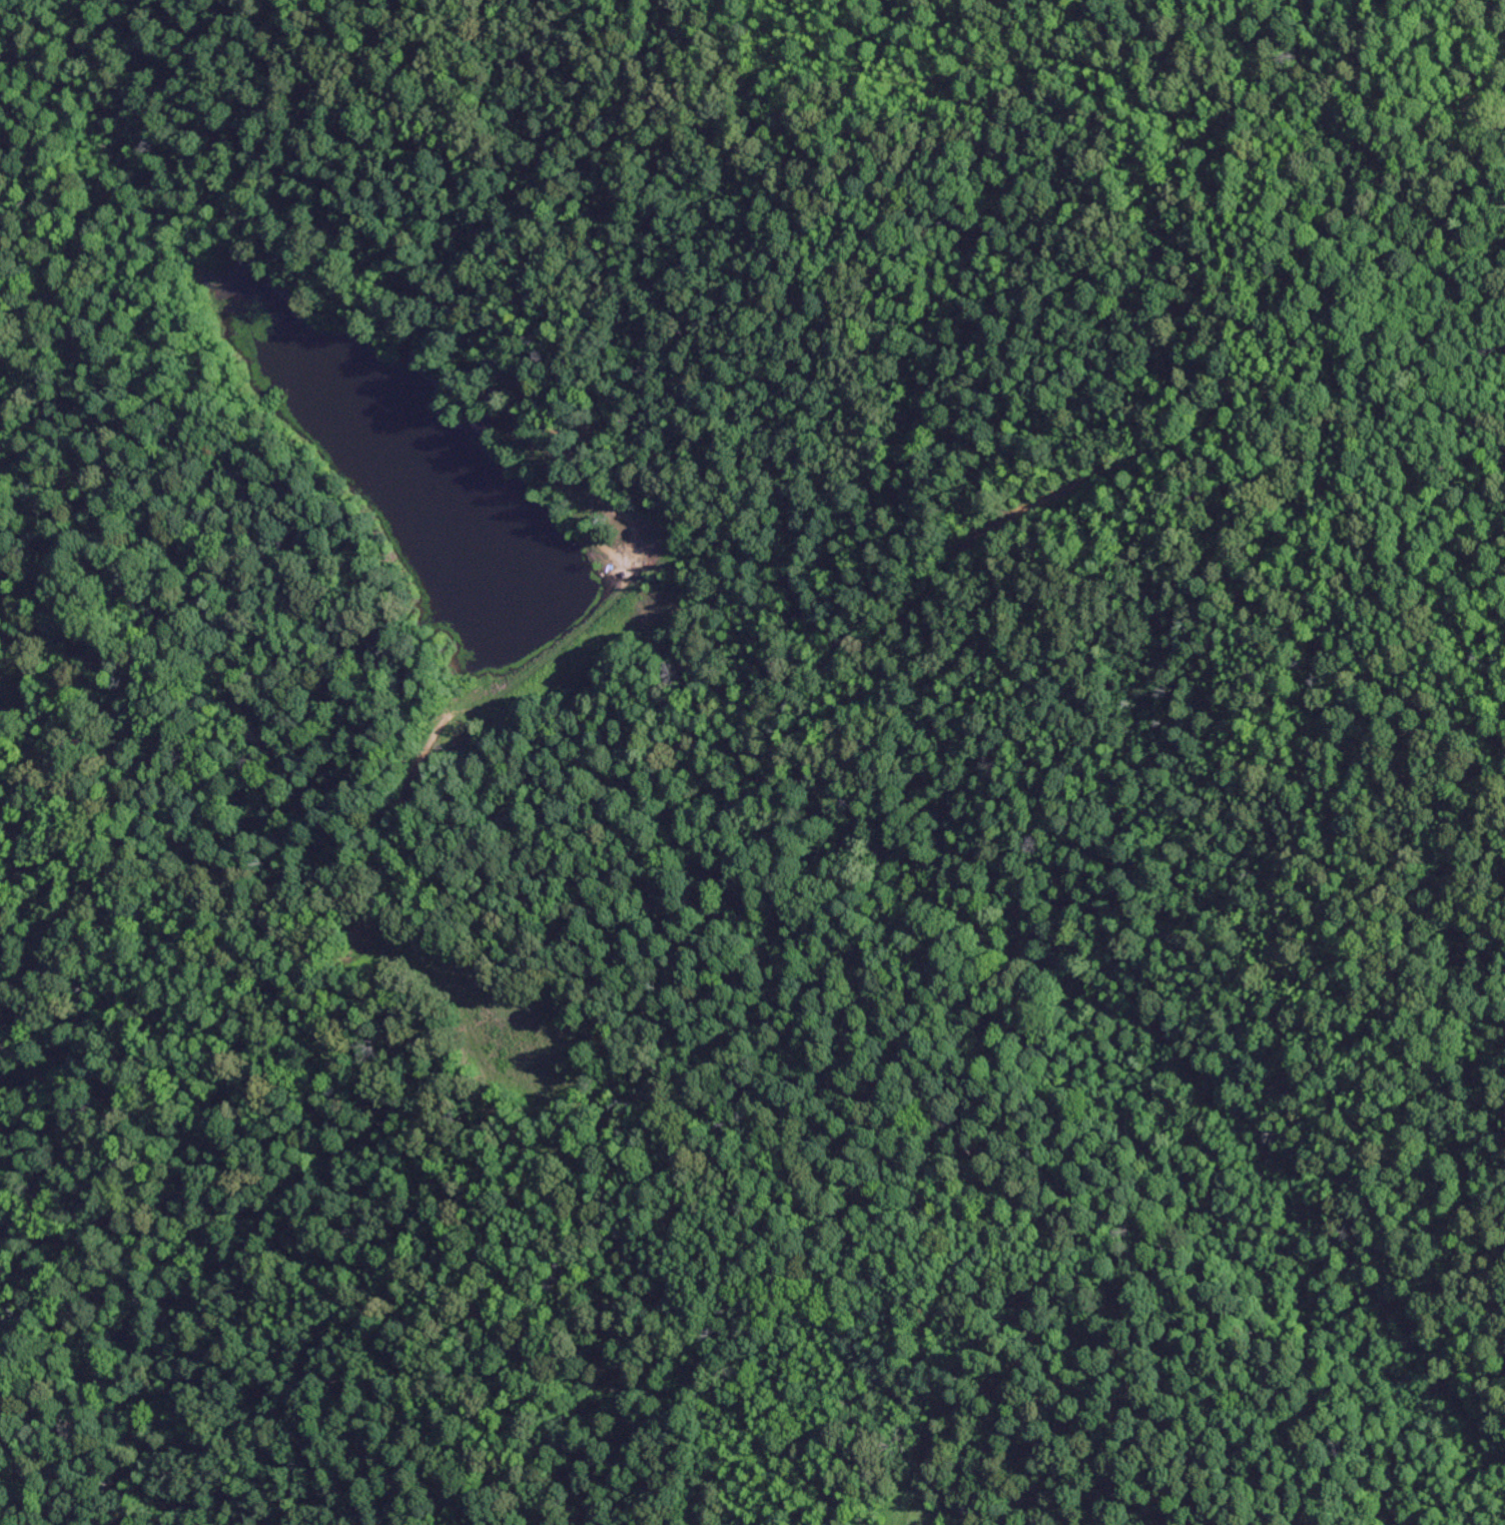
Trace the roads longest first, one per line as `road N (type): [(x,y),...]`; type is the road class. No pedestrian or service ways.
road 1 (track): [(1504,112),(1476,192),(1395,335)]

